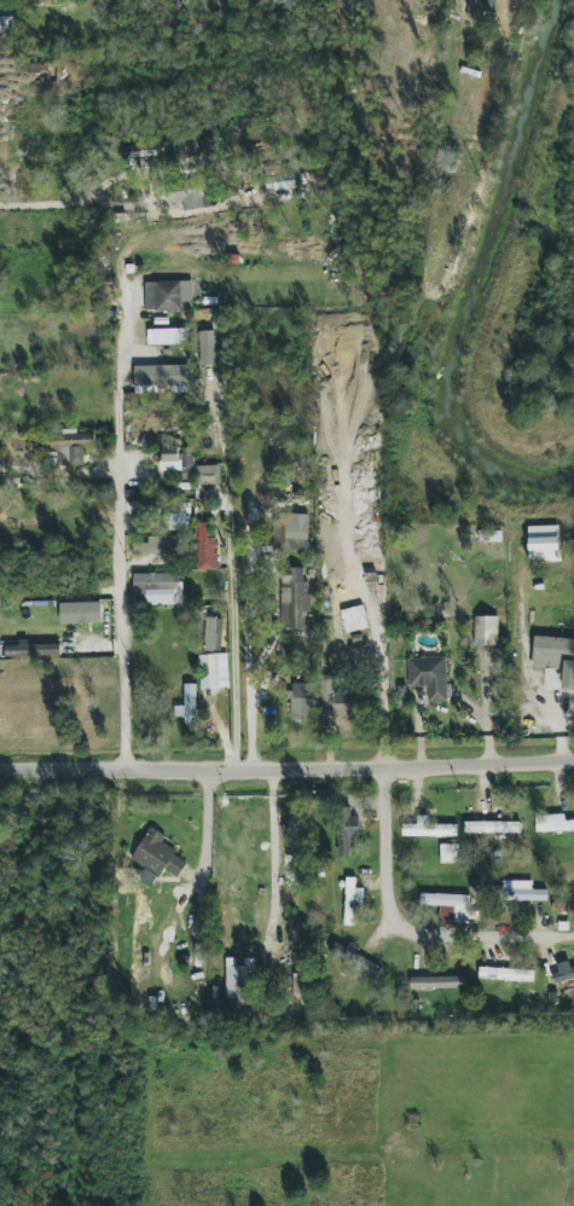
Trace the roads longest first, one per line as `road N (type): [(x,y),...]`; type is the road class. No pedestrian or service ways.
road 1 (residential): [(573,760),(0,769)]
road 2 (residential): [(567,937),(422,935),(393,922),(383,869),(378,598)]
road 3 (residential): [(123,314),(116,406),(124,766)]
road 4 (residential): [(563,816),(550,627)]

